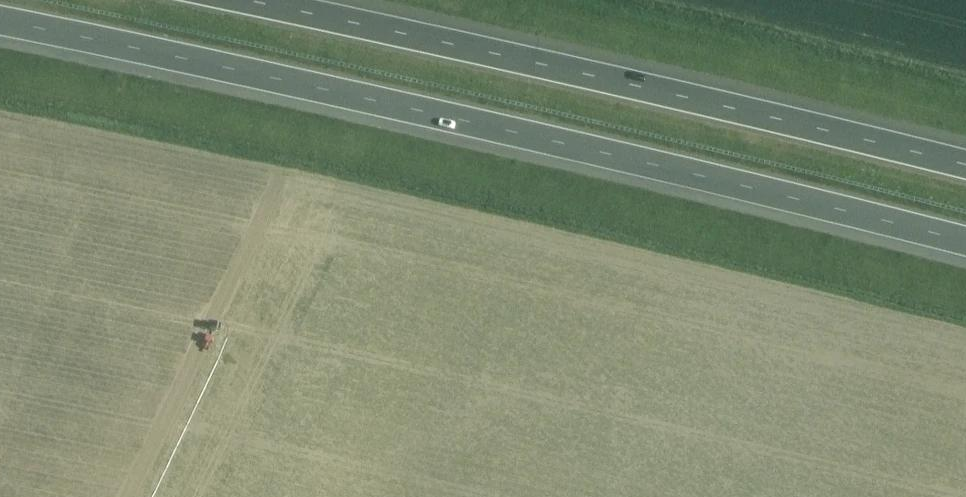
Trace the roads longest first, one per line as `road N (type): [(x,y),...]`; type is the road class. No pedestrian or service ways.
road 1 (motorway): [(0,21),(965,240)]
road 2 (motorway): [(965,164),(247,0)]

